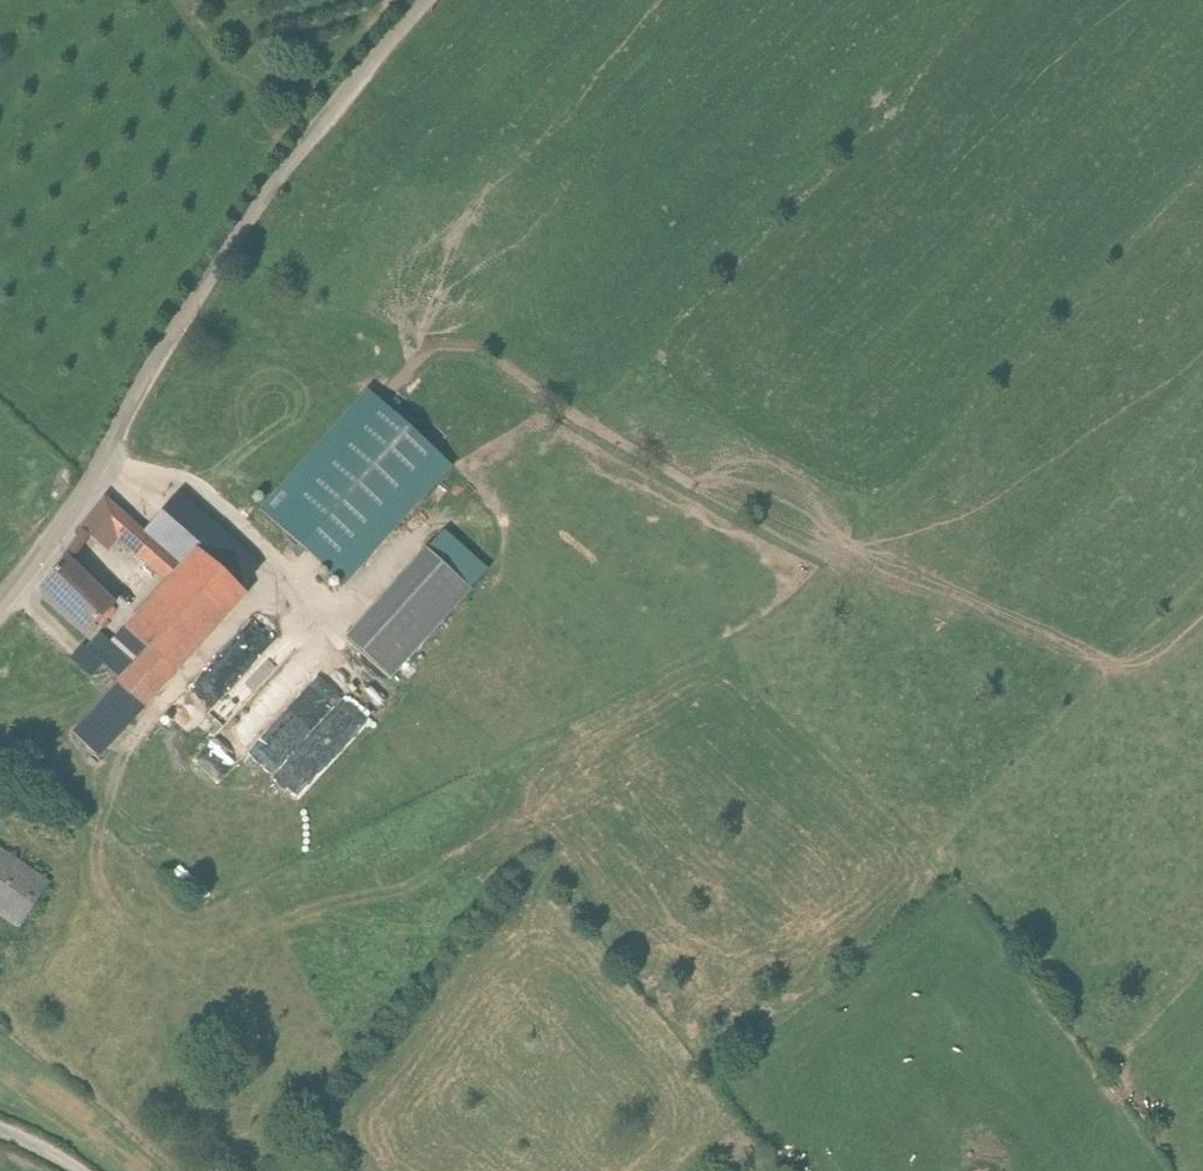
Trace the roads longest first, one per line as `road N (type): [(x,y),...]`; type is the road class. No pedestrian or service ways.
road 1 (unclassified): [(0,609),(66,522),(277,177),(422,0)]

